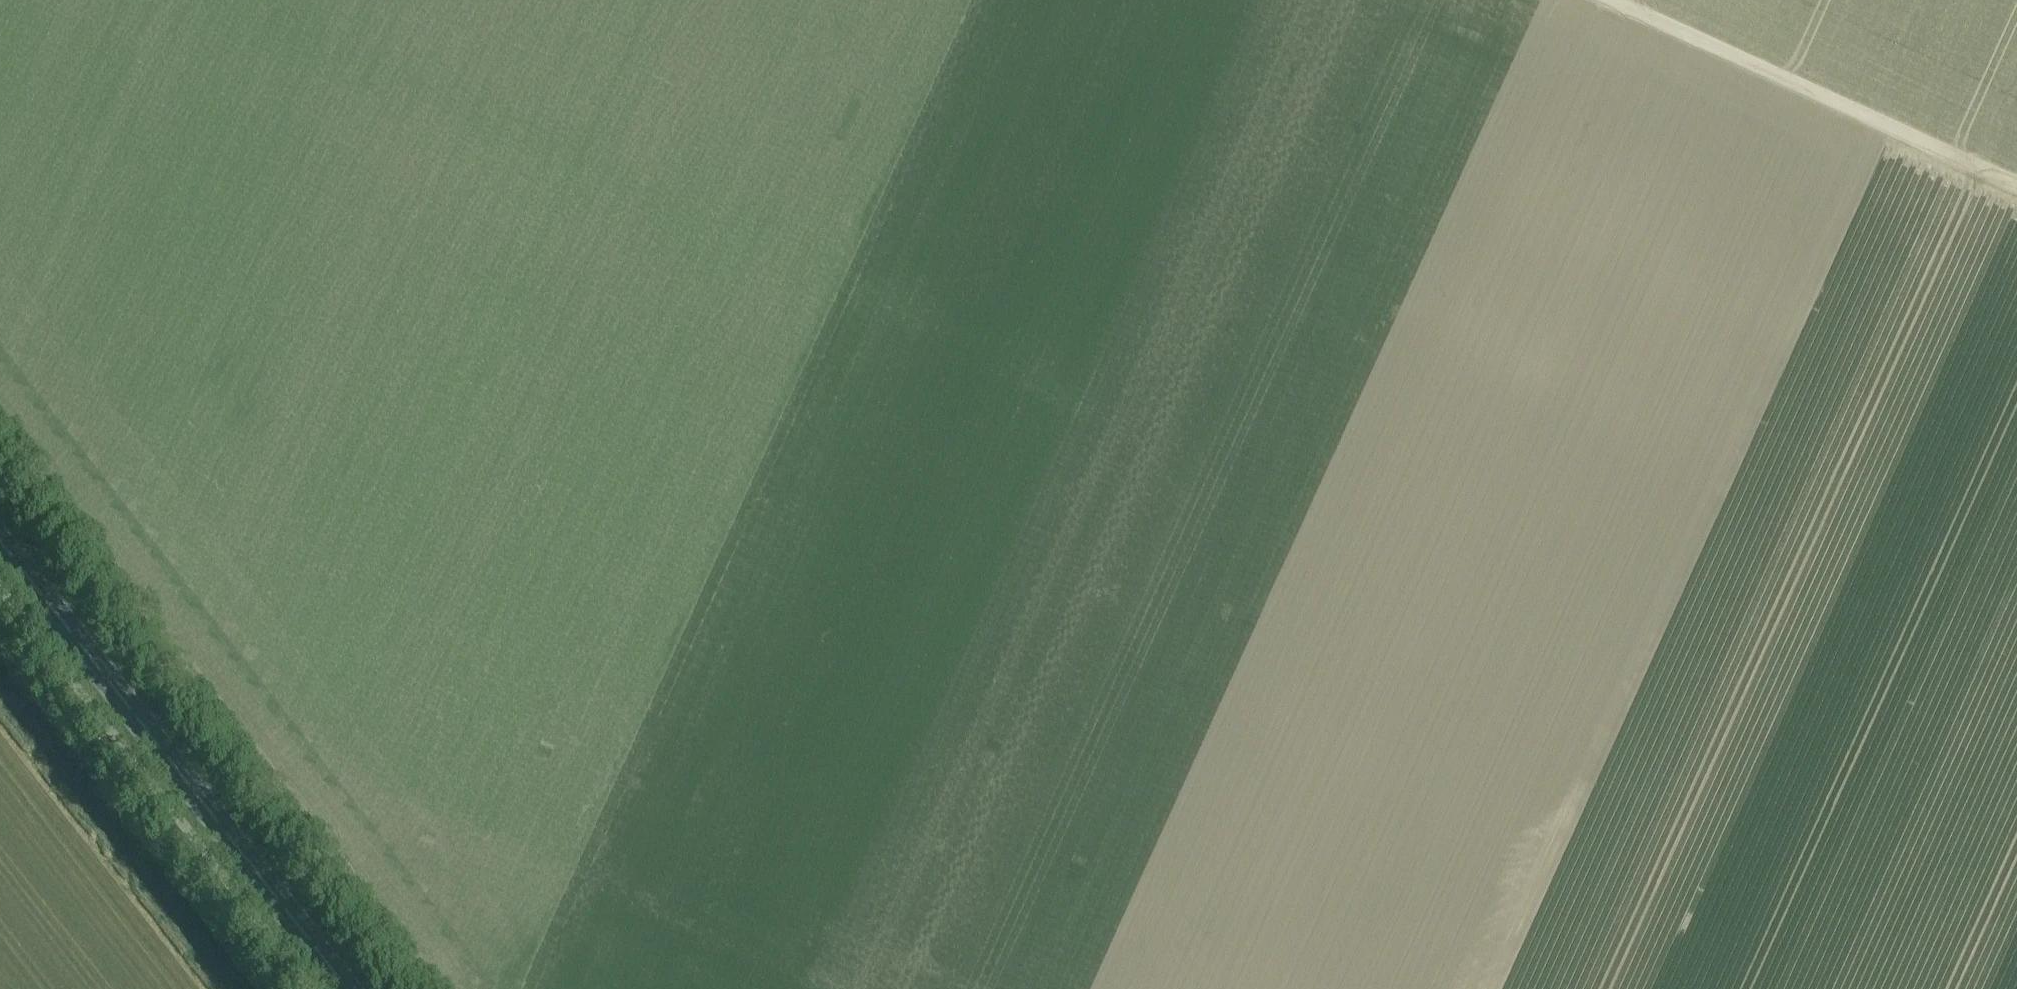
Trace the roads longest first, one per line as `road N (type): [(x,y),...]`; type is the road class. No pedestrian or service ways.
road 1 (secondary): [(353,988),(0,538)]

